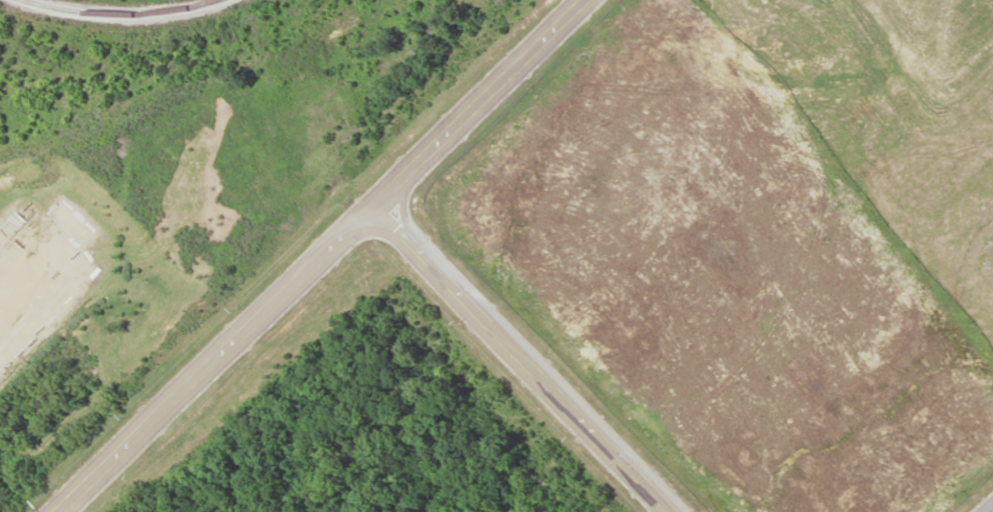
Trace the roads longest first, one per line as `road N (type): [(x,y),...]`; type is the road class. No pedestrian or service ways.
road 1 (residential): [(58,511),(582,0)]
road 2 (residential): [(371,206),(674,511)]

